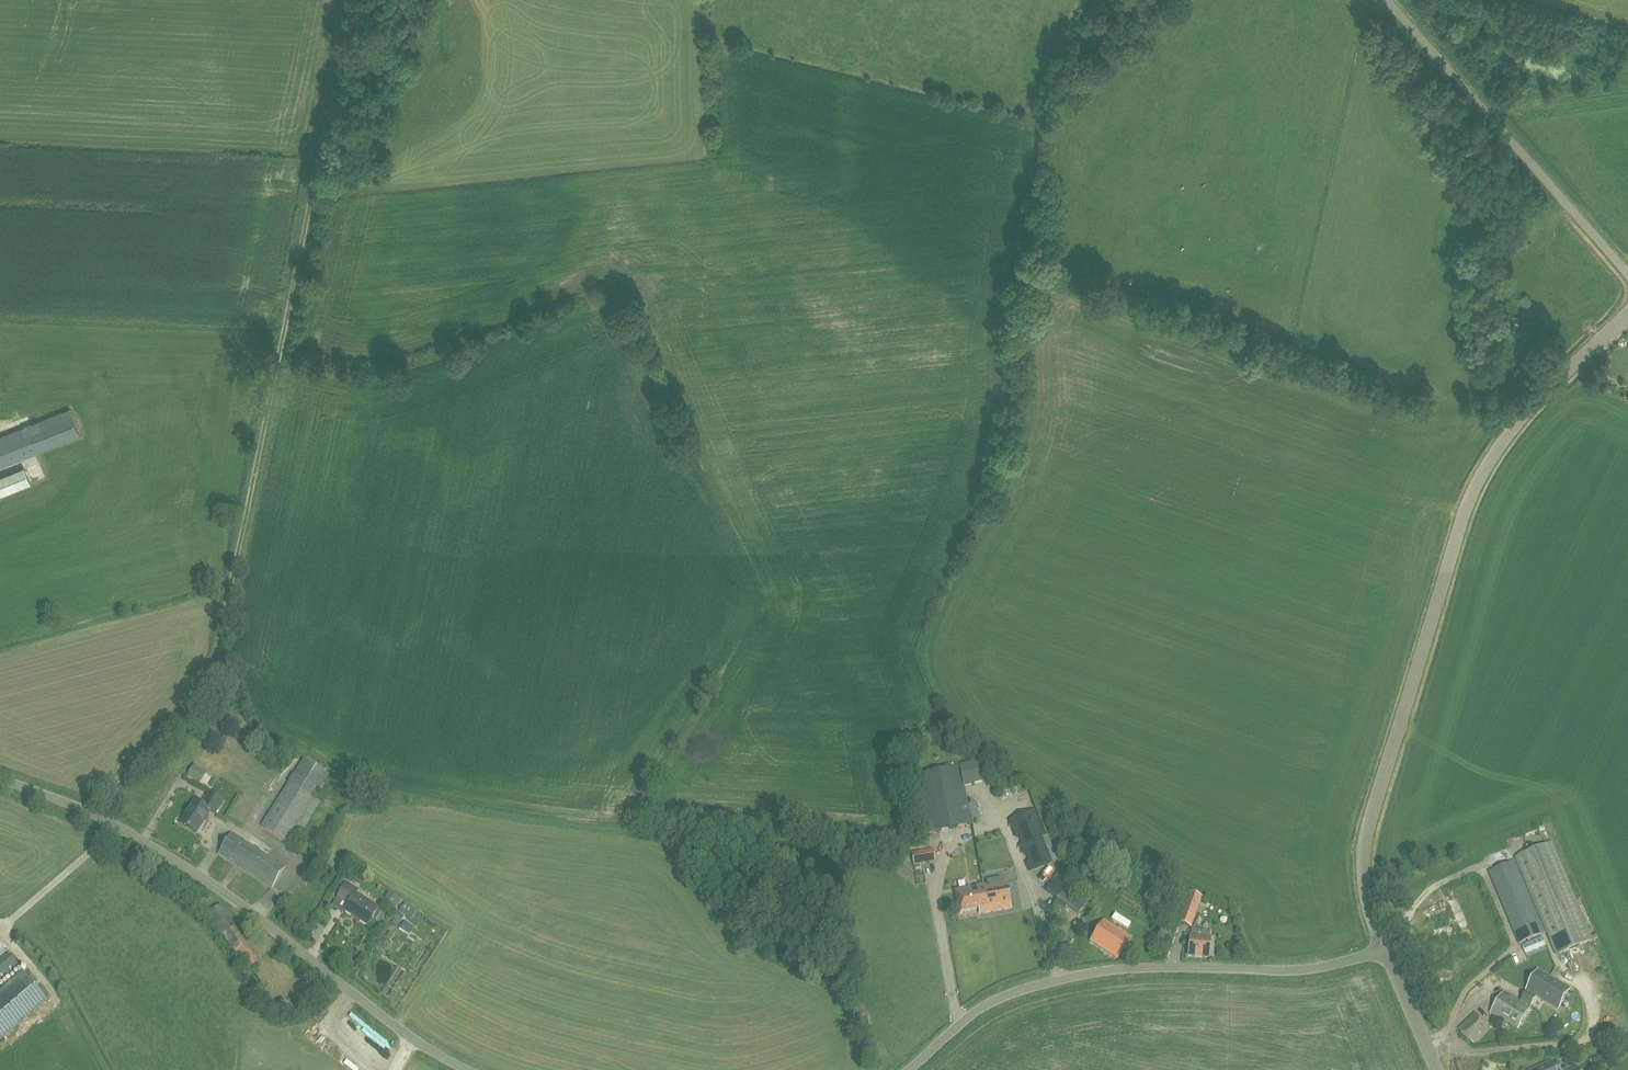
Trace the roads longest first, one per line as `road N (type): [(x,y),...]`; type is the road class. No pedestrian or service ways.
road 1 (track): [(85,812),(108,777),(168,733),(213,664),(352,0)]
road 2 (unclassified): [(1382,951),(1363,876),(1368,823),(1463,517),(1516,425),(1627,312)]
road 3 (unclassified): [(472,1069),(157,850),(0,781)]
road 4 (unclassified): [(909,1069),(975,1012),(1065,979),(1135,968),(1303,970),(1382,951)]
road 5 (unclassified): [(1627,274),(1387,0)]
road 6 (unclassified): [(1435,1069),(1382,951)]

